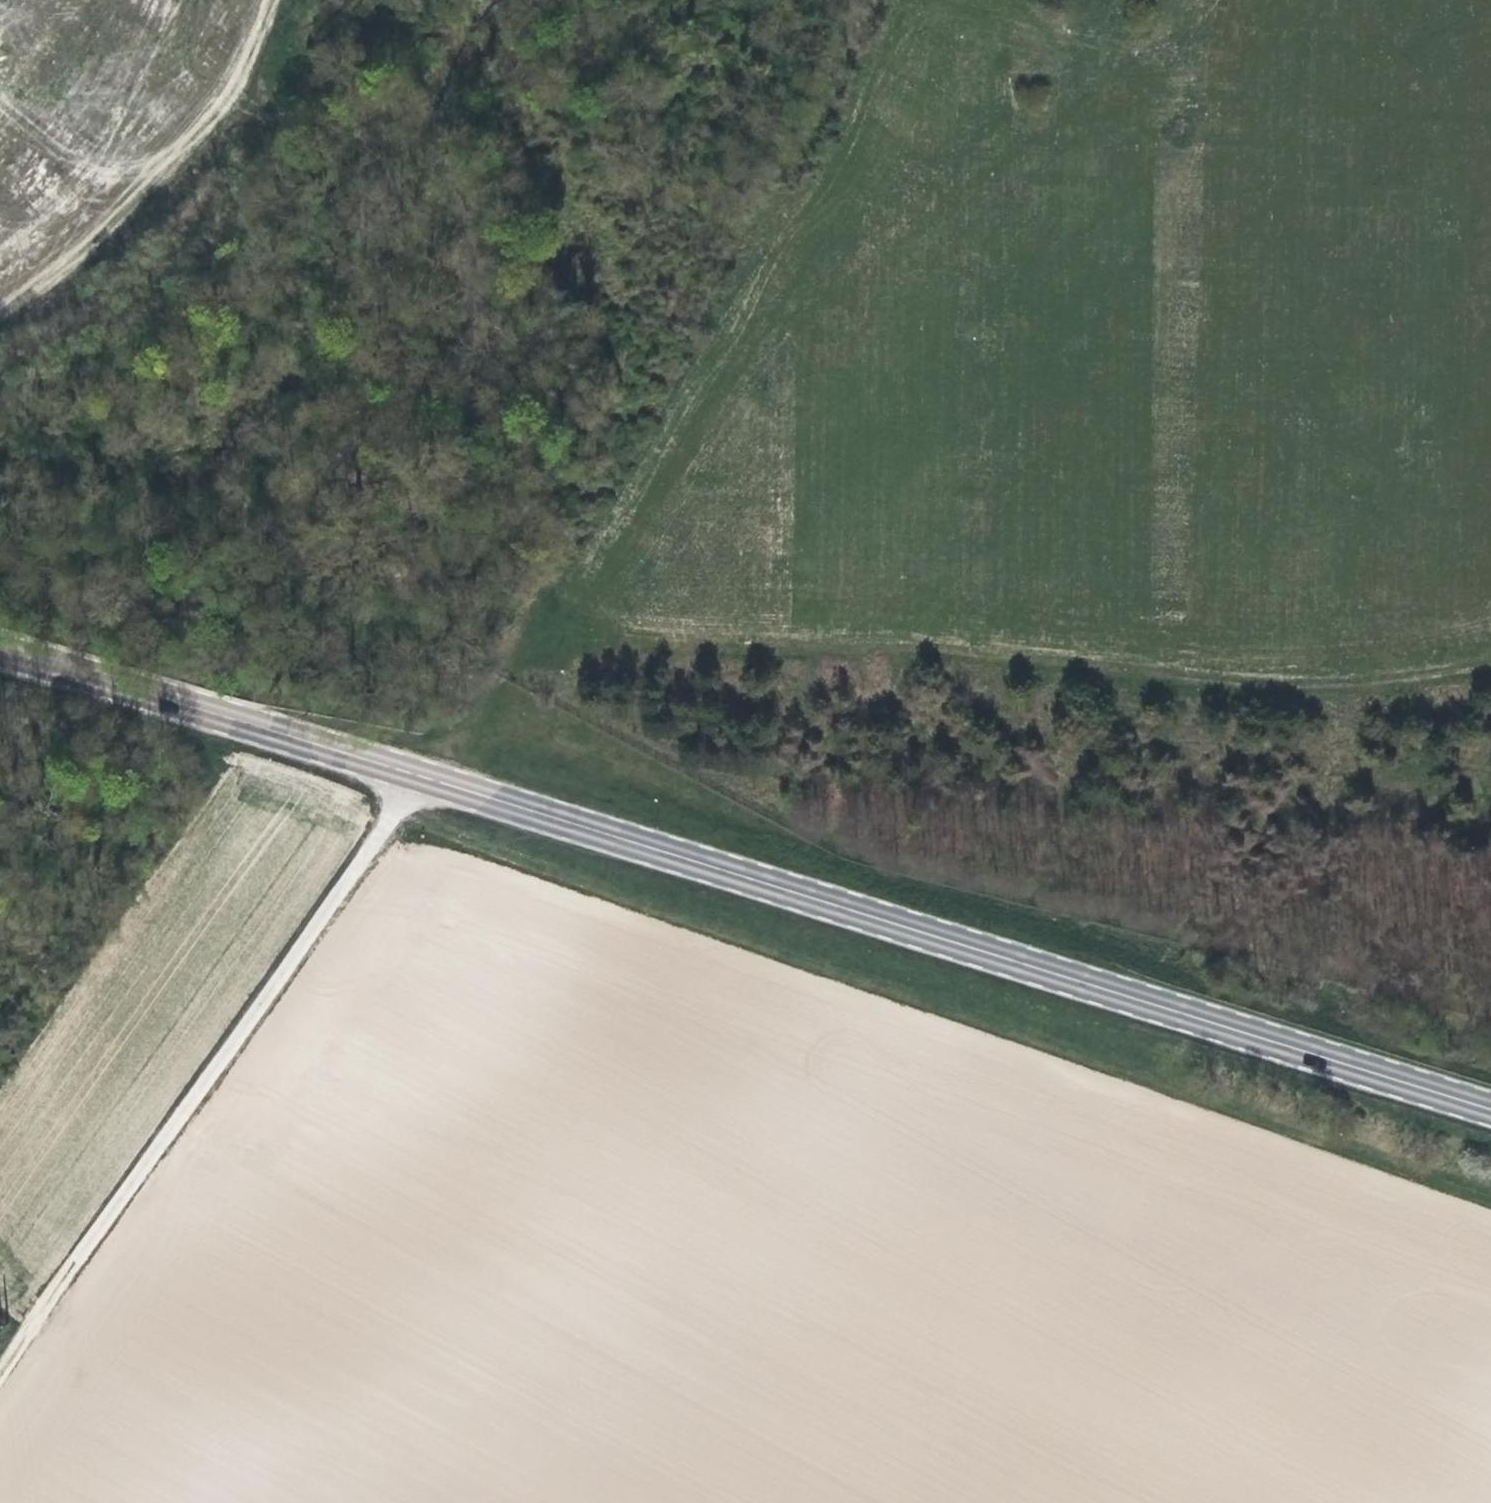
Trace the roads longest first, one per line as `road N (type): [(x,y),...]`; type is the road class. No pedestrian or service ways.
road 1 (tertiary): [(1490,1110),(0,649)]
road 2 (track): [(0,1372),(416,775)]

